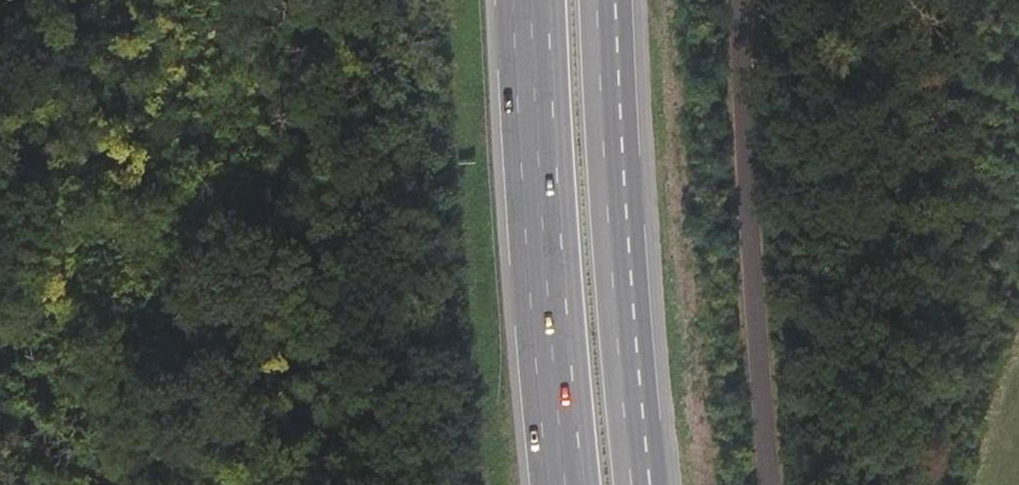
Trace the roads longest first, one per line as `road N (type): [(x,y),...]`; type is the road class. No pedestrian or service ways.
road 1 (motorway): [(530,0),(568,484)]
road 2 (track): [(786,484),(757,172),(753,0)]
road 3 (motorway): [(641,484),(611,143),(608,0)]
road 4 (track): [(0,385),(155,484)]

